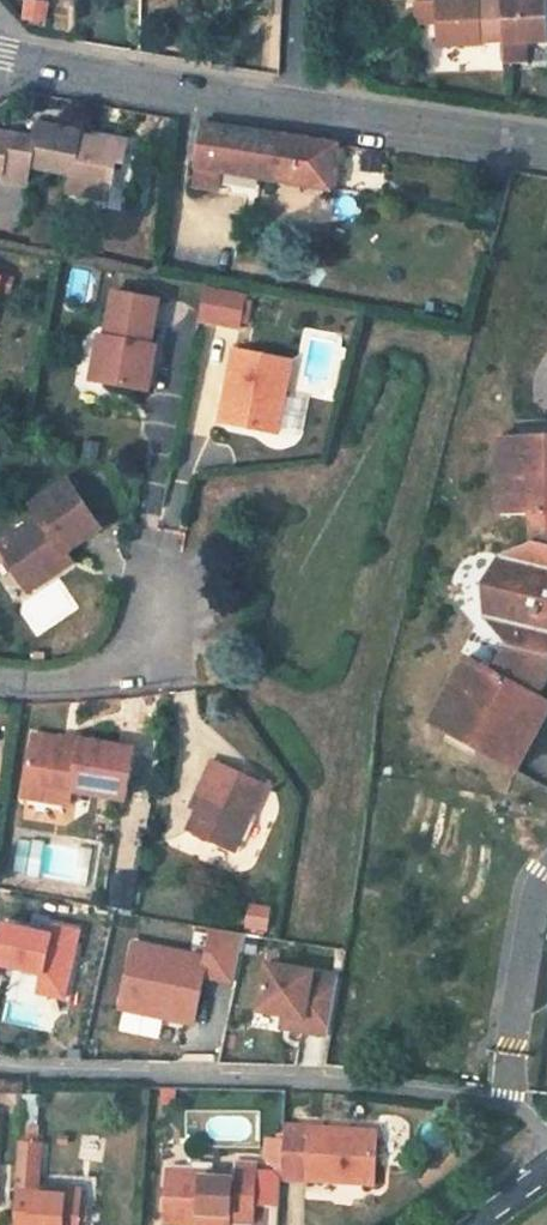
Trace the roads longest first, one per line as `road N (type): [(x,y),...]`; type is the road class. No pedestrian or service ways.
road 1 (residential): [(546,1136),(492,1105),(380,1083),(0,1066)]
road 2 (residential): [(289,109),(0,56)]
road 3 (residential): [(546,147),(289,109)]
road 4 (residential): [(0,677),(78,680),(122,668),(171,576)]

